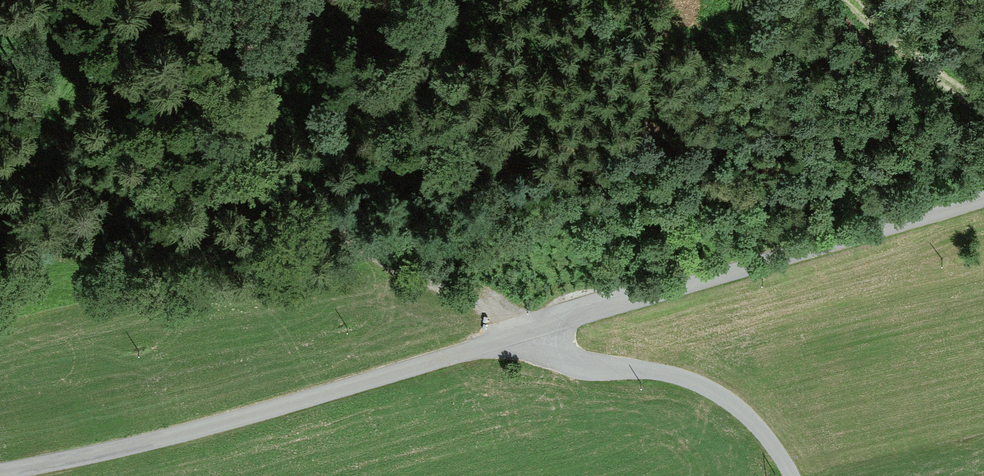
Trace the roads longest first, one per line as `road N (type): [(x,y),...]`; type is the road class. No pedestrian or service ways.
road 1 (unclassified): [(526,333),(295,406),(0,468)]
road 2 (track): [(526,333),(456,298),(338,262),(248,173),(207,0)]
road 3 (unclassified): [(983,197),(526,333)]
road 4 (unclassified): [(786,475),(735,405),(681,379),(556,352),(526,333)]

